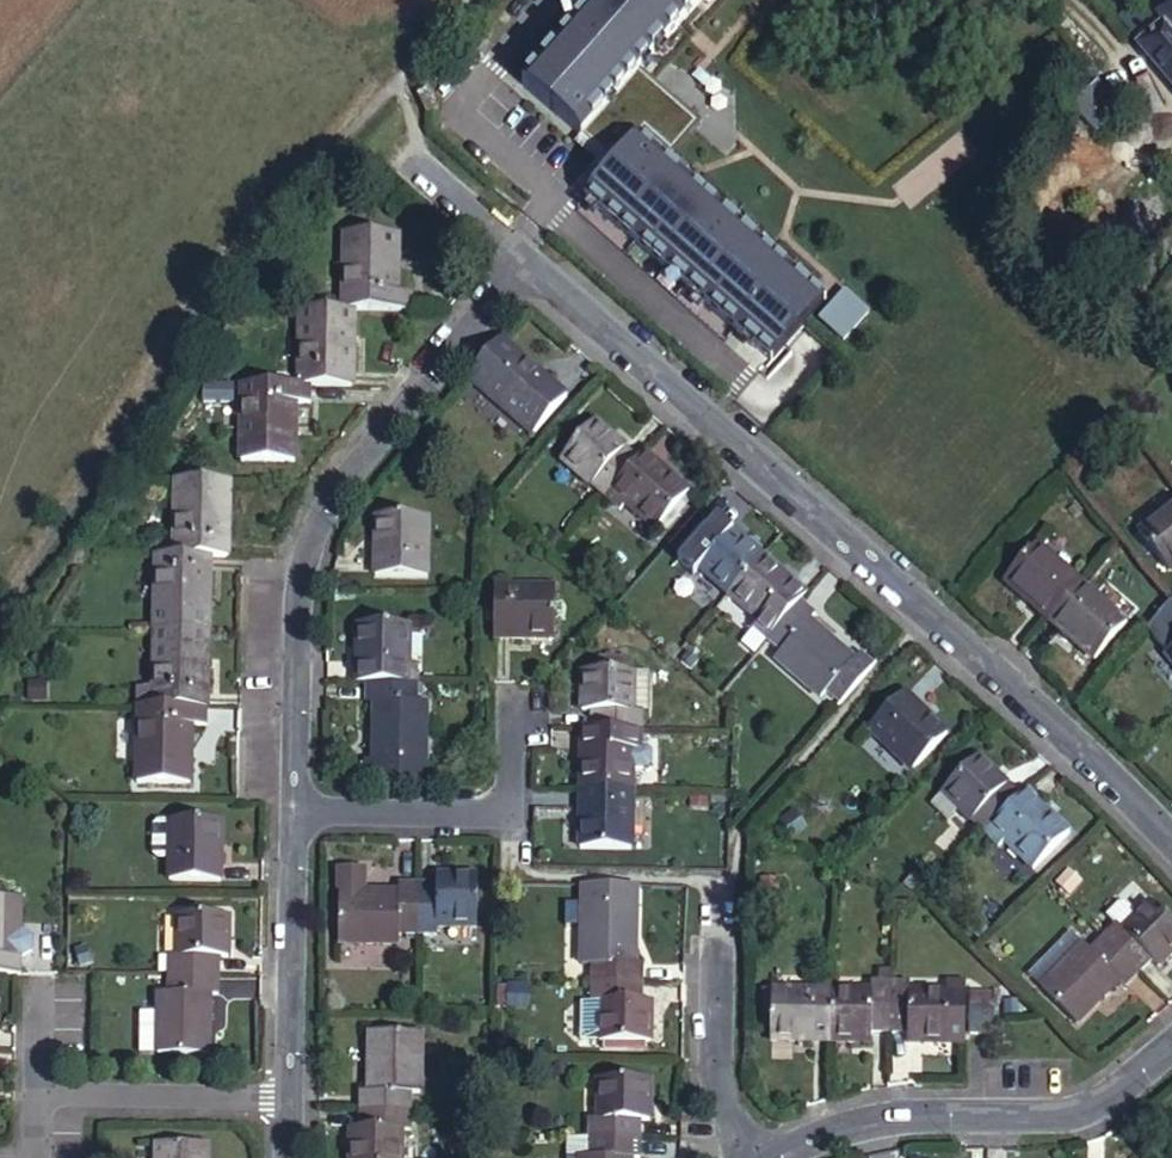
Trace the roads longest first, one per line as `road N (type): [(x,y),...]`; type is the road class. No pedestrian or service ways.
road 1 (residential): [(1171,852),(929,612),(528,261)]
road 2 (residential): [(528,261),(327,508),(300,569),(301,808)]
road 3 (unclassified): [(1171,1048),(1116,1093),(1057,1116),(952,1111),(817,1134),(778,1157)]
road 4 (residential): [(301,808),(290,1103)]
road 5 (residential): [(512,730),(511,813),(301,808)]
road 6 (residential): [(722,1157),(724,879)]
road 7 (residential): [(290,1103),(37,1097)]
road 8 (residential): [(528,261),(364,115)]

